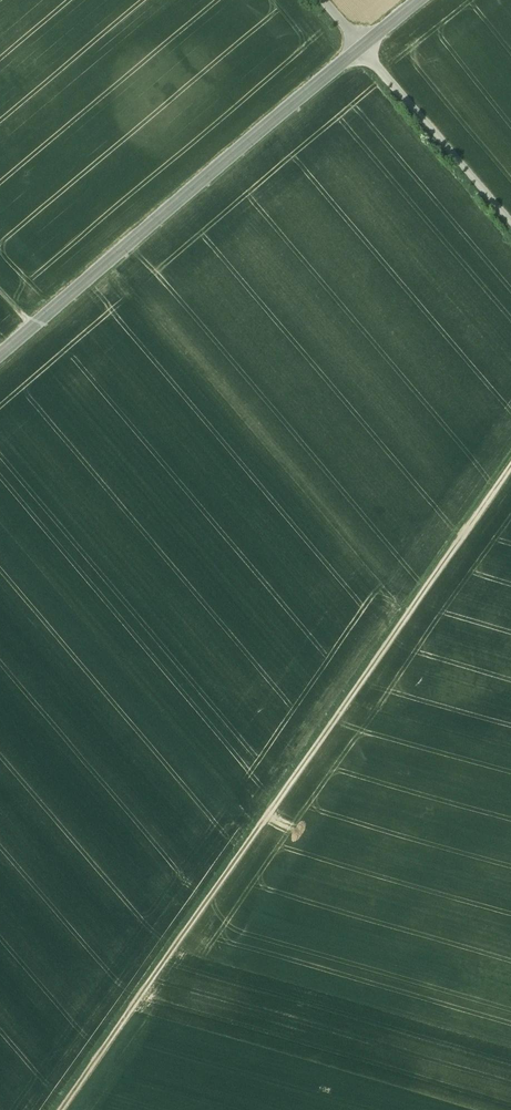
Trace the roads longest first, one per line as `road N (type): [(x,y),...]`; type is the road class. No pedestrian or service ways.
road 1 (track): [(510,468),(63,1109)]
road 2 (tertiary): [(417,0),(0,355)]
road 3 (track): [(510,223),(323,0)]

